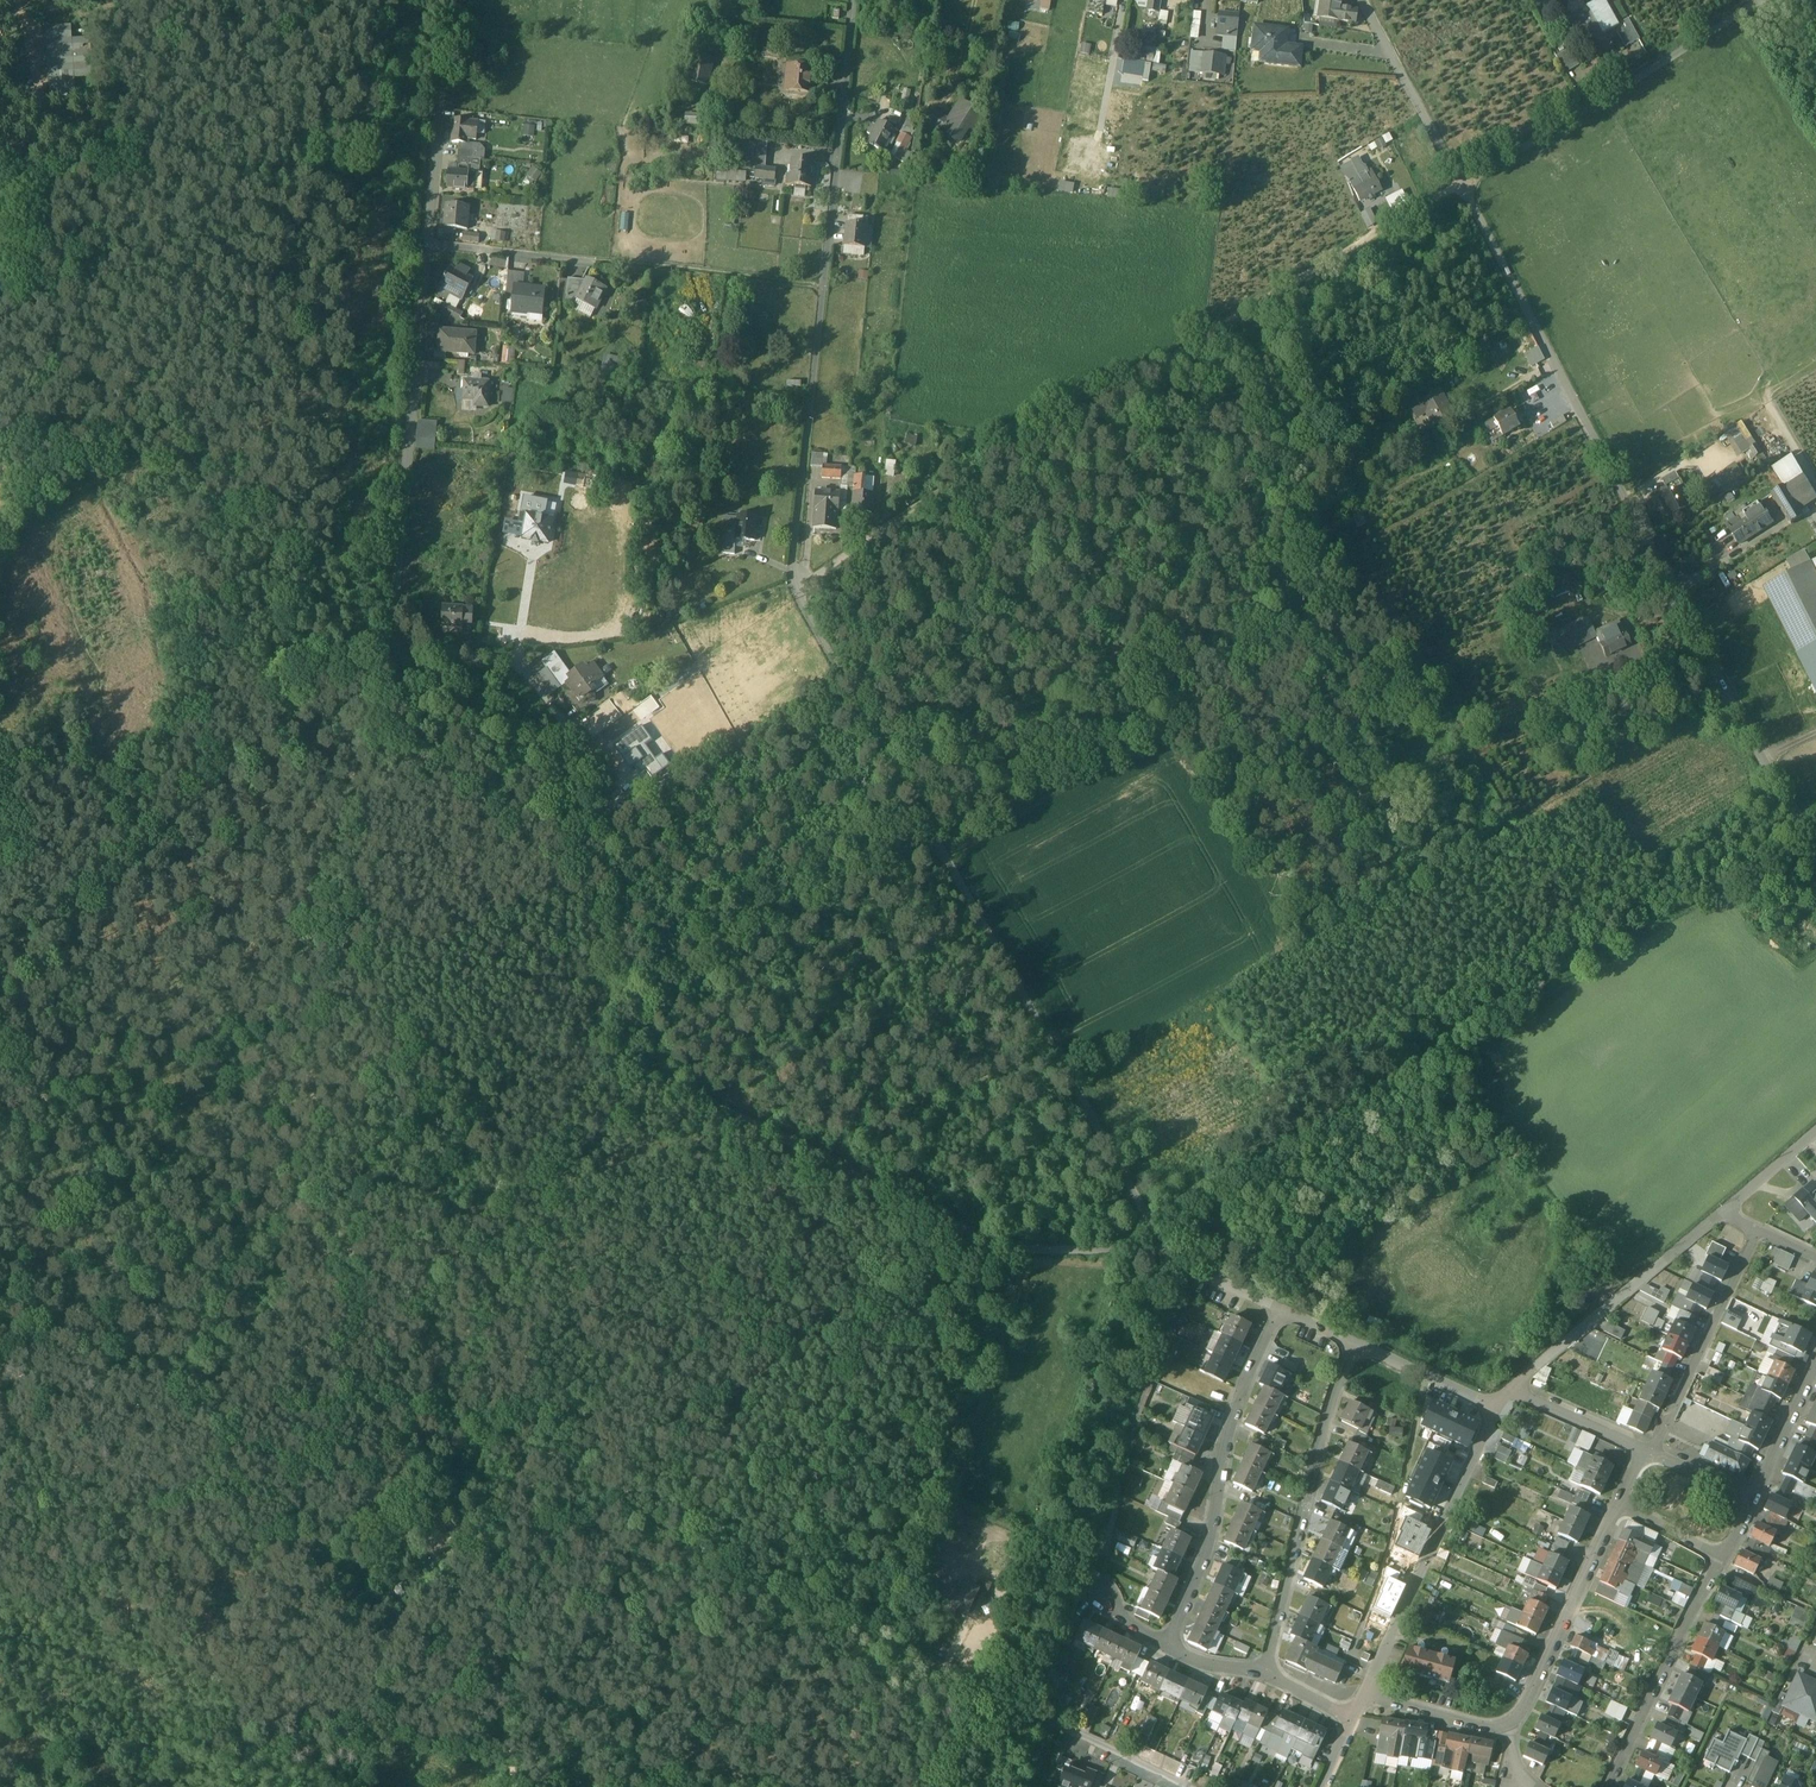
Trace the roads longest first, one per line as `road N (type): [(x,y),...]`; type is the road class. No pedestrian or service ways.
road 1 (residential): [(430,244),(387,659),(517,656),(580,739),(602,799),(602,1018),(612,1047),(630,1066),(999,1244),(1171,1258)]
road 2 (residential): [(856,0),(793,569),(802,605),(1171,1258)]
road 3 (track): [(1462,185),(1046,428),(798,589)]
road 4 (residential): [(1815,844),(1462,185)]
road 5 (track): [(1447,862),(1074,1088)]
road 6 (track): [(1024,1249),(905,1655)]
road 7 (residential): [(1176,1786),(818,1612)]
road 8 (track): [(347,1484),(32,1382),(0,1360)]
road 9 (residential): [(1776,0),(1462,185)]
road 10 (track): [(347,1484),(411,1531),(476,1606),(497,1672),(513,1786)]
road 11 (residential): [(1278,1309),(1237,1404),(1208,1553),(1169,1646)]
road 12 (residential): [(1267,1675),(1352,1343)]
road 13 (residential): [(1497,1407),(1364,1695)]
road 14 (residential): [(1512,1389),(1728,1212)]
road 15 (residential): [(1723,1558),(1606,1786)]
road 16 (residential): [(1509,1726),(1523,1714),(1619,1502)]
road 17 (residential): [(1656,1450),(1757,1232)]
road 18 (track): [(825,288),(598,260)]
road 19 (residential): [(1364,0),(1462,185)]
road 20 (residential): [(598,260),(430,244)]
road 21 (residential): [(1352,1343),(1497,1407)]
road 22 (residential): [(1509,1726),(1491,1730),(1364,1695)]
road 23 (residential): [(1815,1367),(1758,1497)]
road 24 (residential): [(1641,1446),(1512,1389)]
road 25 (residential): [(441,109),(430,244)]

